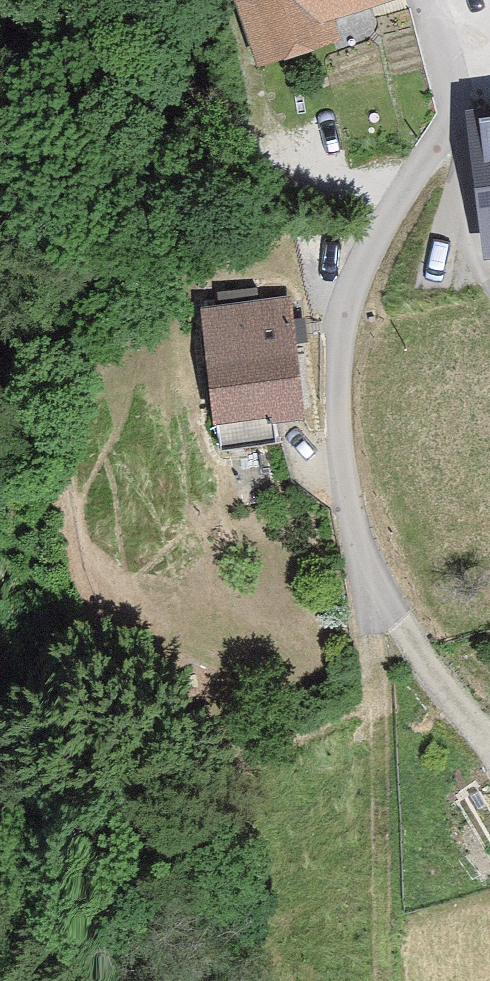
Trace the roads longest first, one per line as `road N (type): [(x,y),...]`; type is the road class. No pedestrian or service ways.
road 1 (unclassified): [(461,114),(388,210),(340,356),(345,517),(367,589),(380,710)]
road 2 (track): [(380,710),(384,980)]

